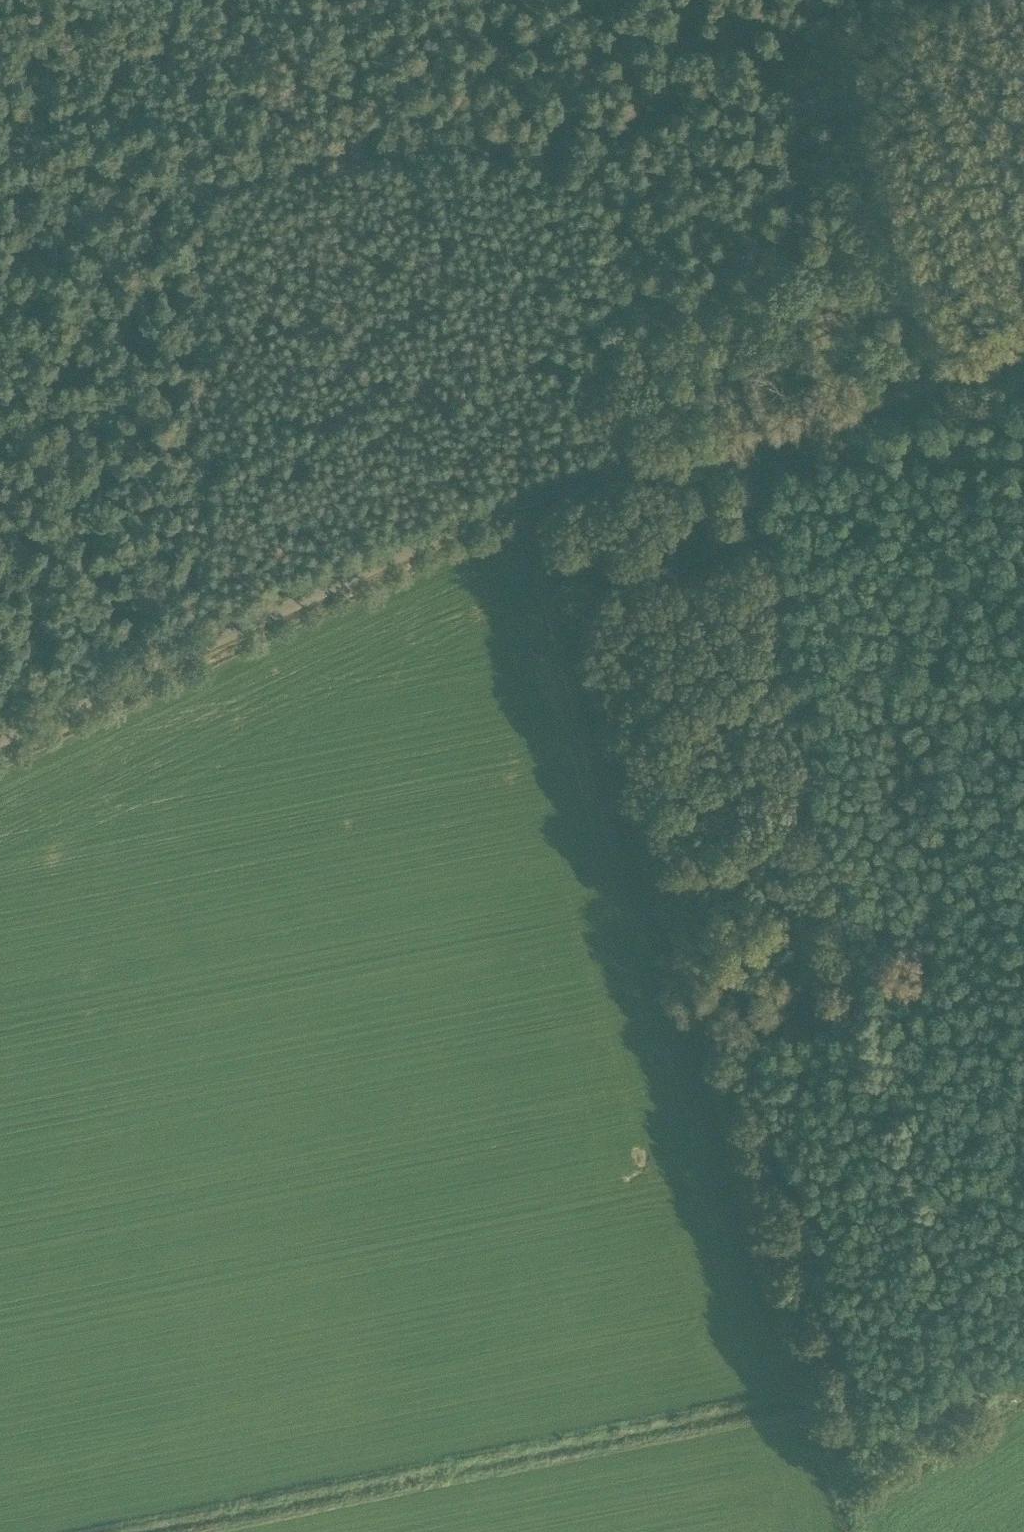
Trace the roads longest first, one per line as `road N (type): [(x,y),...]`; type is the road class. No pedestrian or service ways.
road 1 (unclassified): [(0,744),(554,489),(903,394),(1023,332)]

